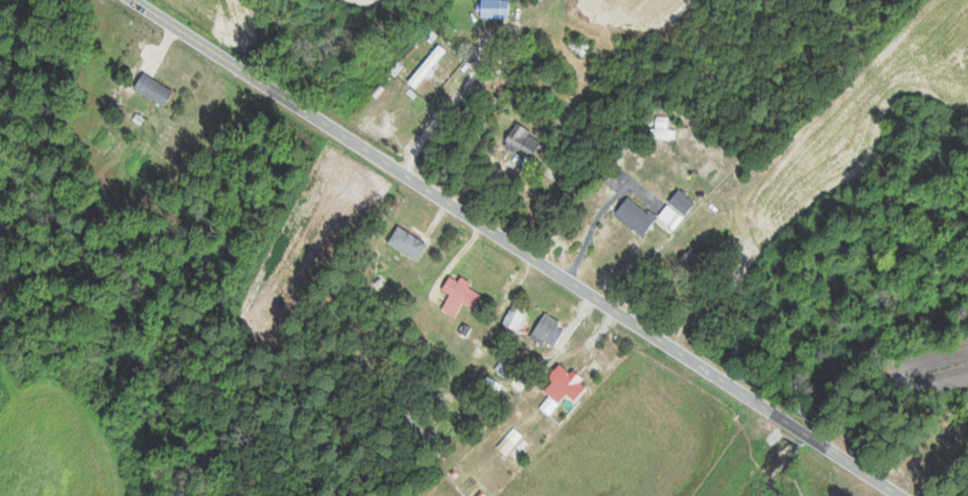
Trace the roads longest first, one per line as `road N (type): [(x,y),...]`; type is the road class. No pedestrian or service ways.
road 1 (residential): [(906,495),(140,0)]
road 2 (residential): [(332,125),(145,405)]
road 3 (residential): [(406,495),(544,263)]
road 4 (residential): [(149,389),(283,495)]

